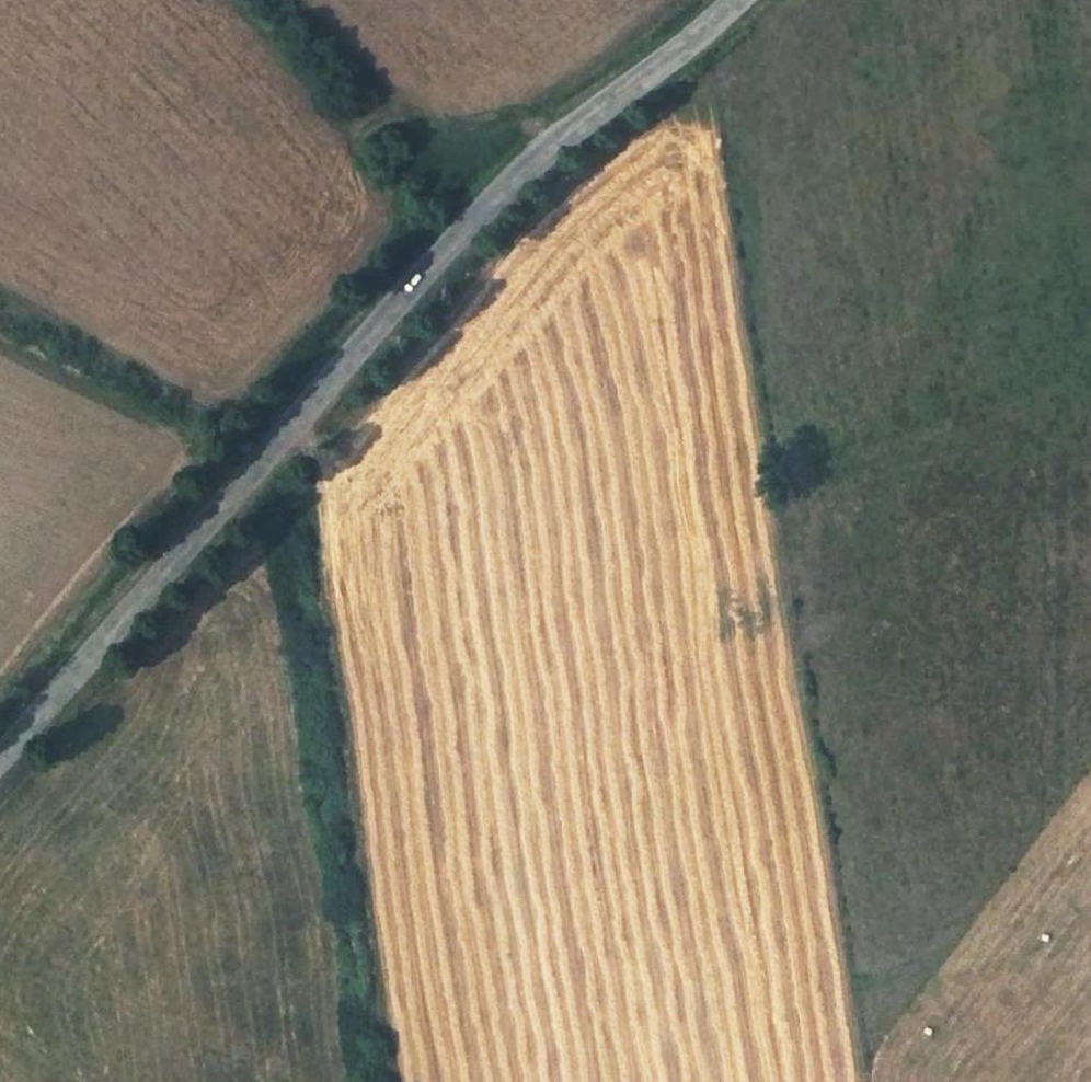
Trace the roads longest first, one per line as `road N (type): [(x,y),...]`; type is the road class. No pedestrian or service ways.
road 1 (unclassified): [(758,0),(405,299),(0,769)]

